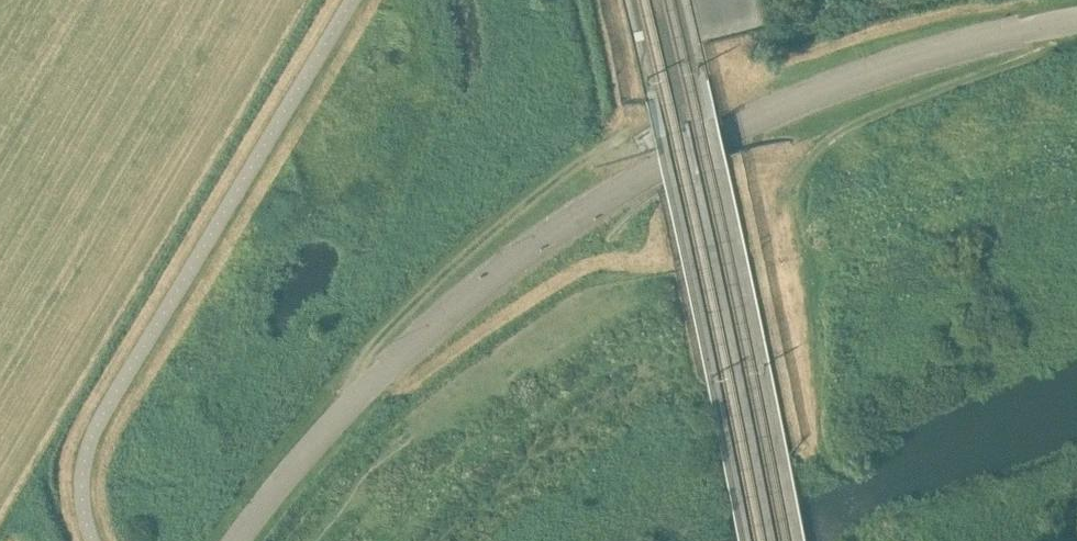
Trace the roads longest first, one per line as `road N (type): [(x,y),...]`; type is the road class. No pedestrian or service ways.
road 1 (unclassified): [(236,540),(327,429),(417,341),(631,181),(817,92),(955,47),(1076,20)]
road 2 (track): [(1076,20),(1029,55),(861,118),(816,147),(790,181),(783,205),(817,436),(836,466)]
road 3 (track): [(355,399),(355,365),(420,295),(543,188),(631,131),(608,0)]

